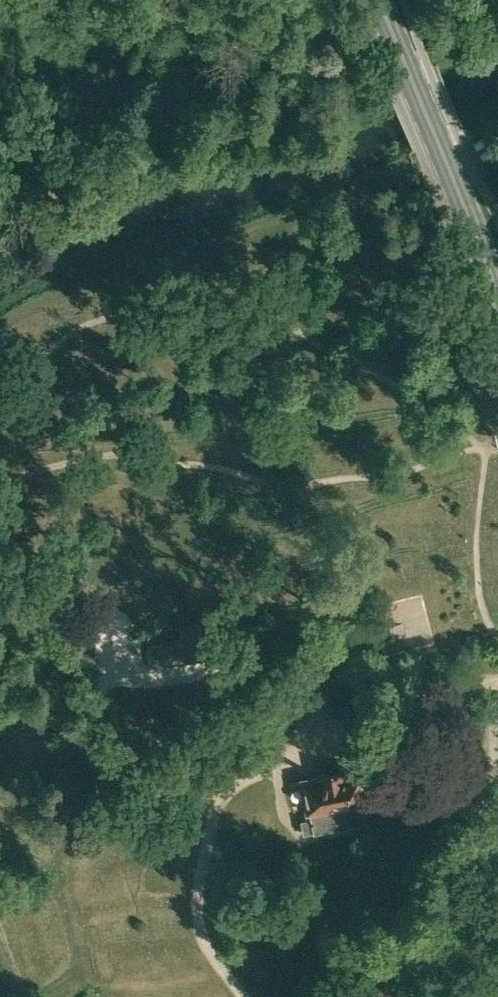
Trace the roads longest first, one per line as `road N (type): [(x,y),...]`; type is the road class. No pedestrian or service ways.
road 1 (primary): [(497,296),(381,0)]

